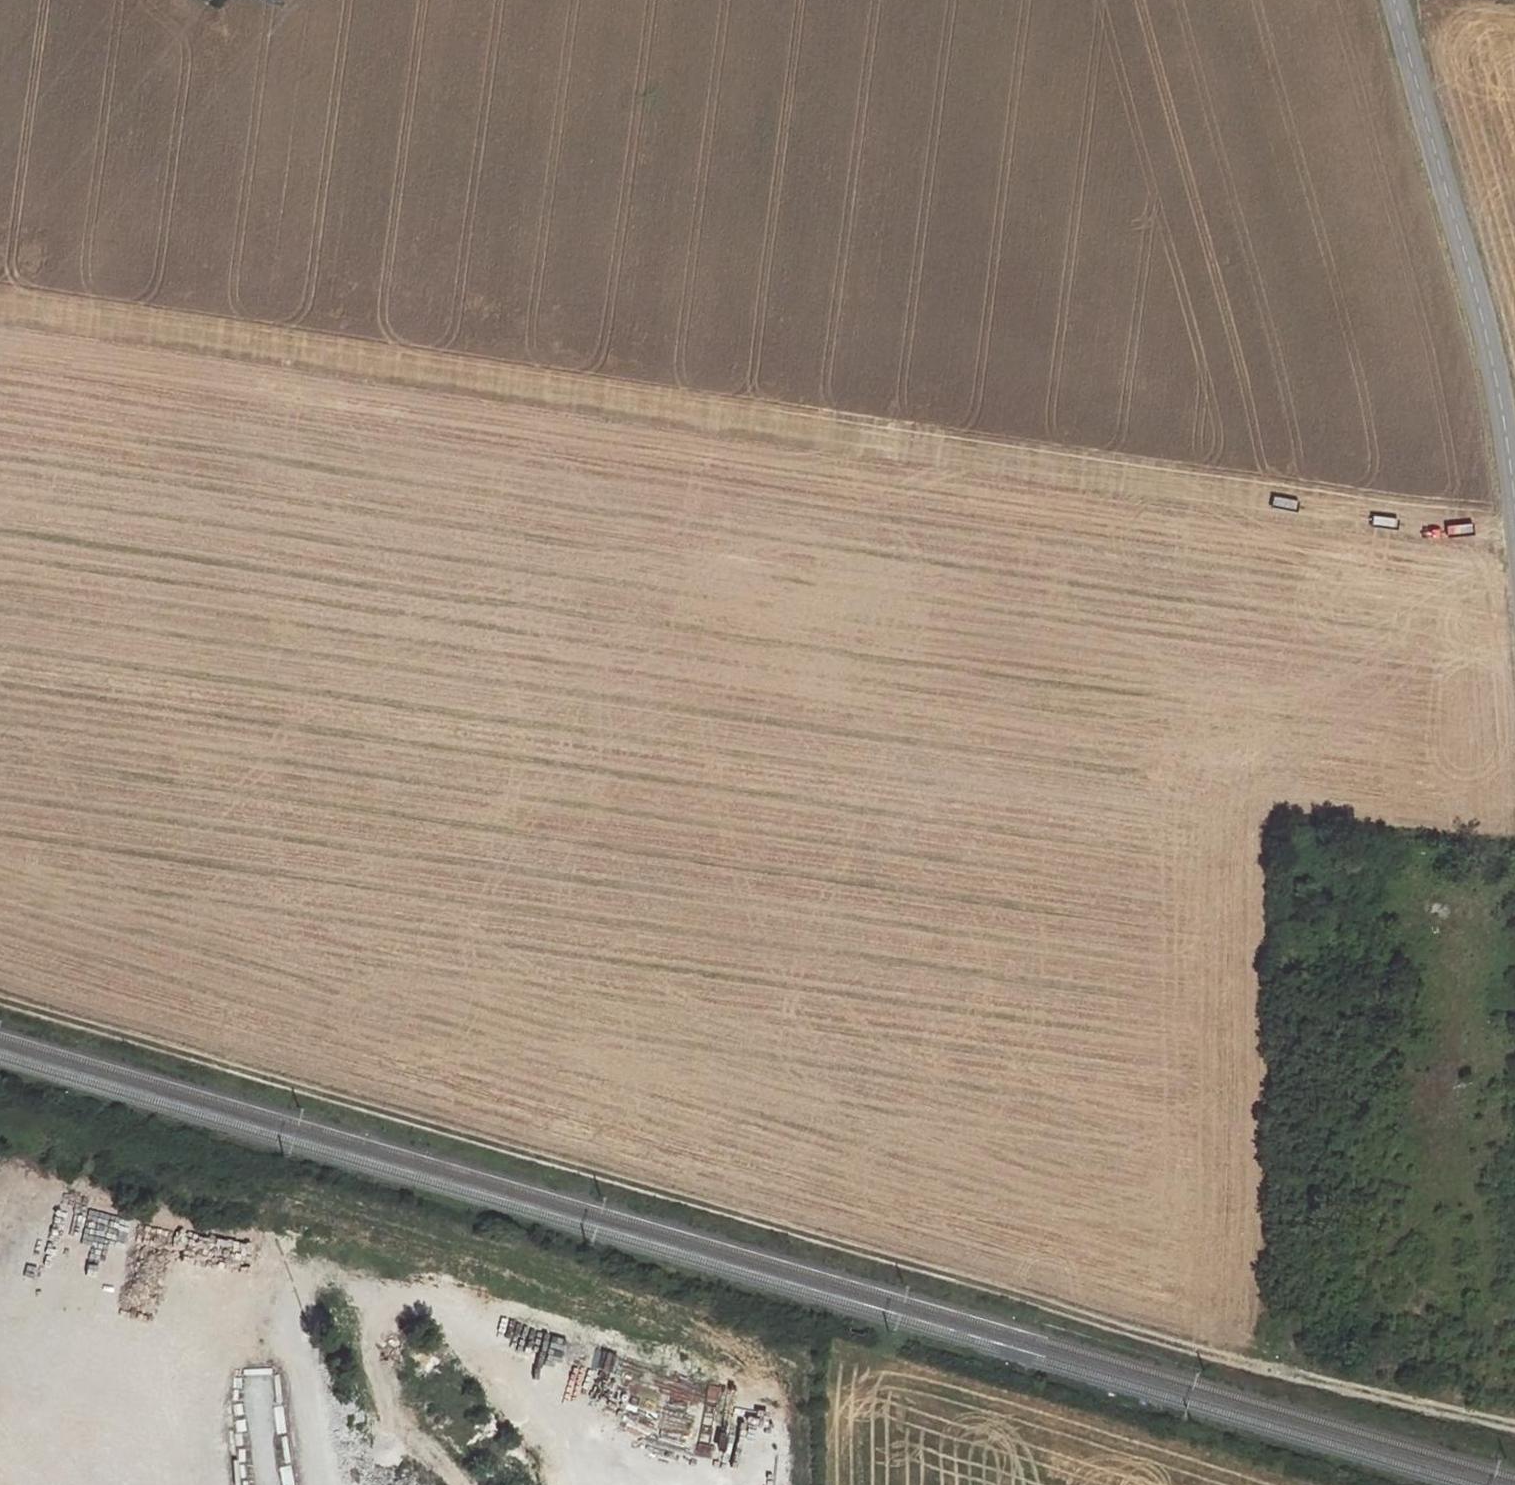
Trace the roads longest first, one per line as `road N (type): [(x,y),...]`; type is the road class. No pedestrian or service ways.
road 1 (track): [(0,999),(1217,1356),(1514,1424)]
road 2 (unclassified): [(1514,477),(1509,413),(1399,0)]

